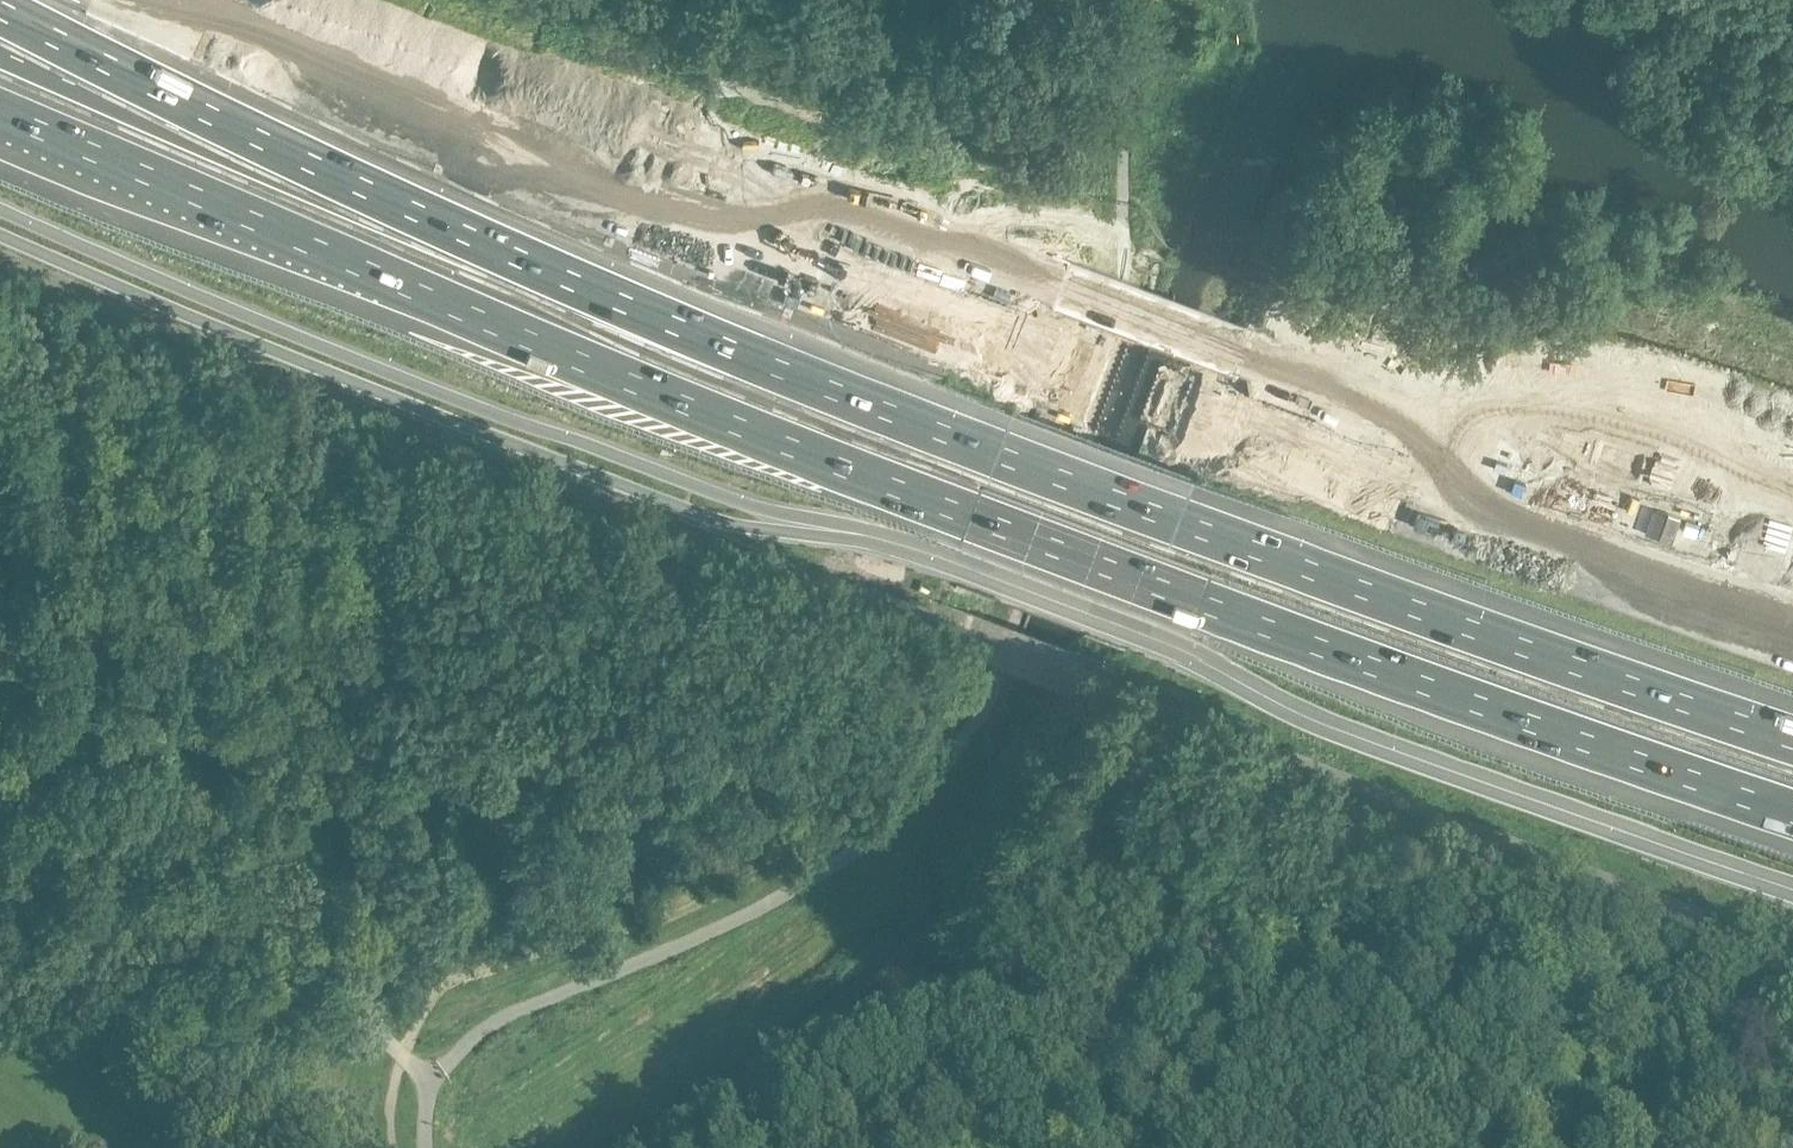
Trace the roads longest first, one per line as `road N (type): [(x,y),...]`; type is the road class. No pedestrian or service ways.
road 1 (motorway): [(1792,737),(999,453),(663,321),(401,208),(0,8)]
road 2 (motorway): [(0,106),(704,416),(1193,601),(1792,810)]
road 3 (tertiary): [(1792,888),(1337,730),(1139,634),(957,564),(657,486),(0,220)]
road 4 (motorway): [(1792,612),(1223,412),(906,289)]
road 5 (motorway): [(906,289),(171,0)]
road 6 (motorway): [(1448,435),(1243,358),(906,289)]

